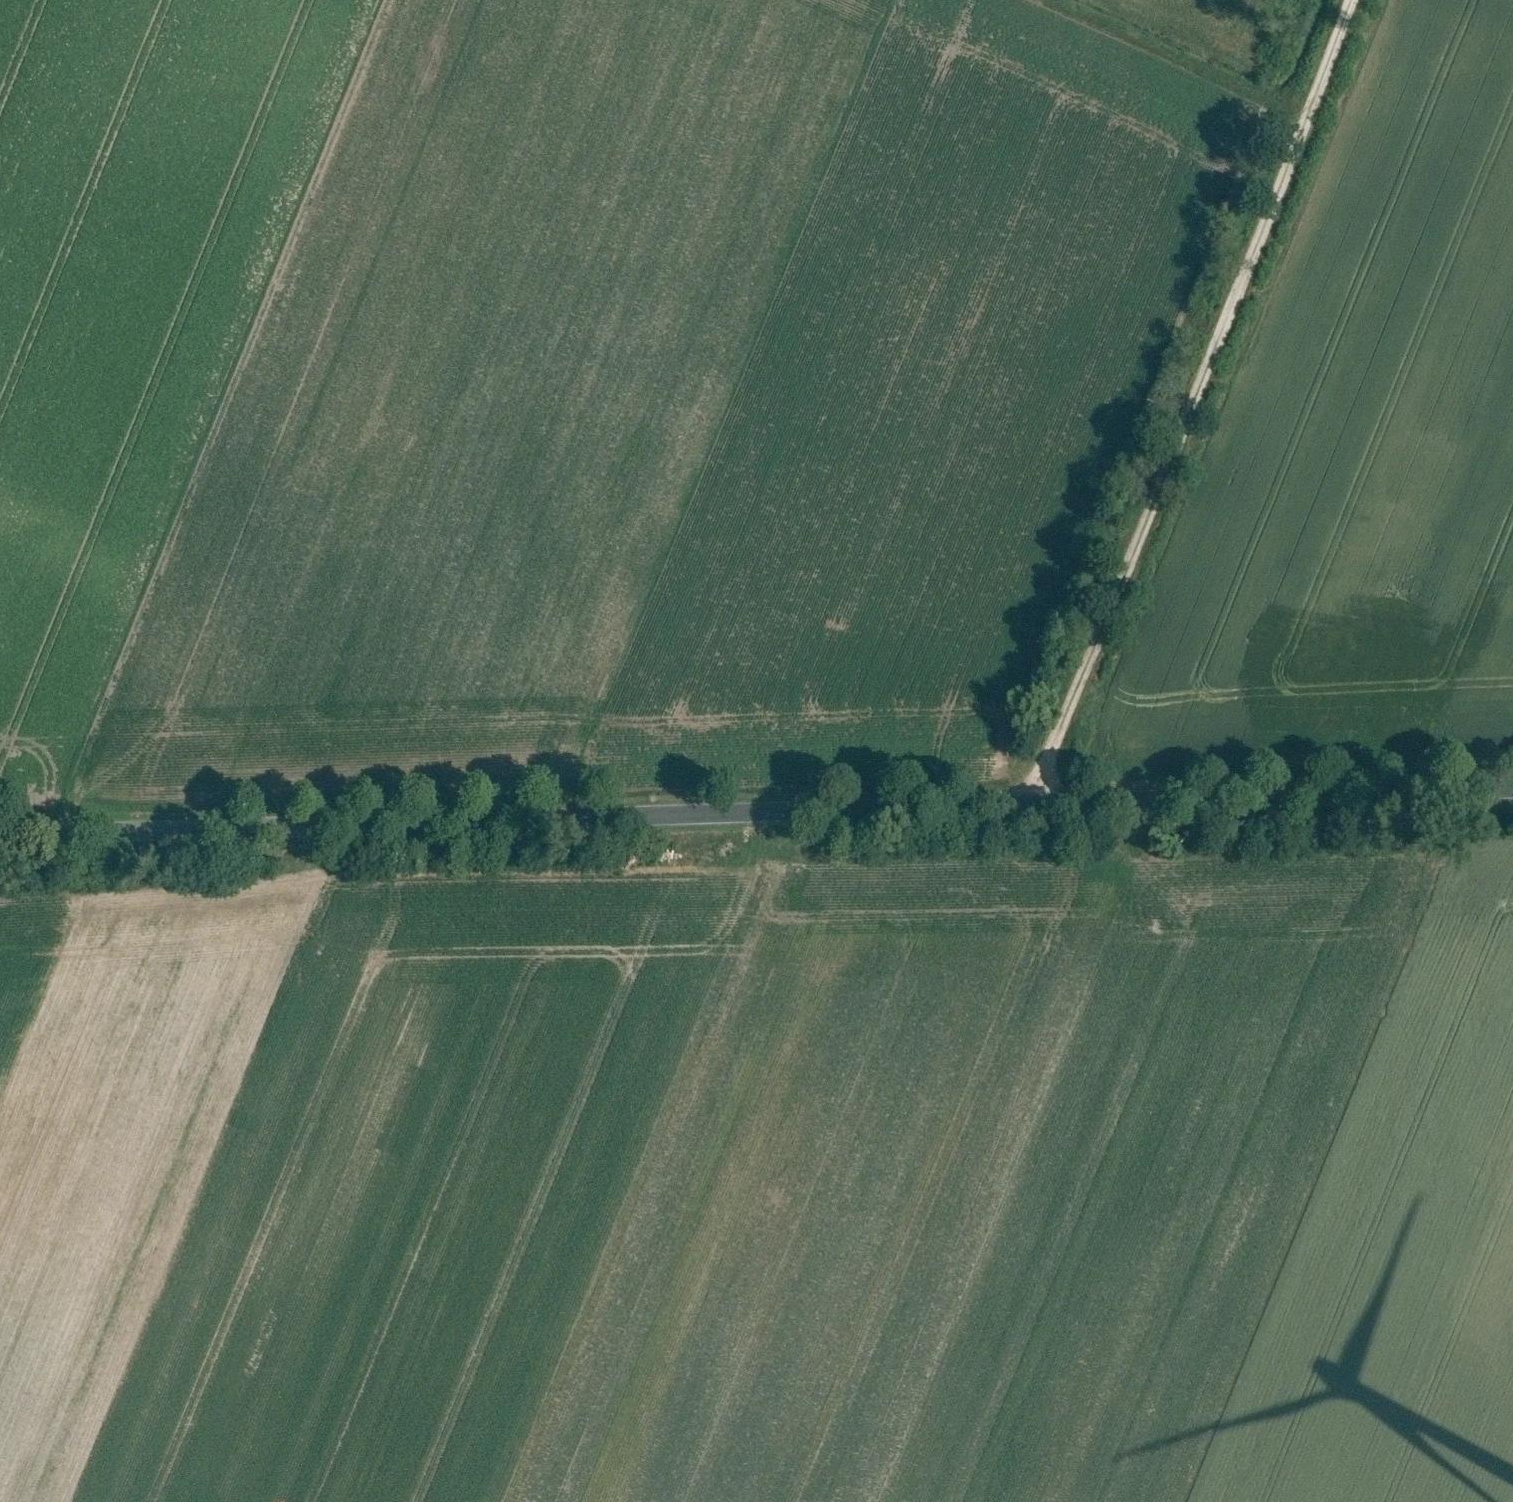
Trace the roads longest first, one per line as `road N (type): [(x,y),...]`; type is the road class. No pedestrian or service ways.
road 1 (tertiary): [(1512,799),(0,844)]
road 2 (track): [(1016,813),(1348,0)]

